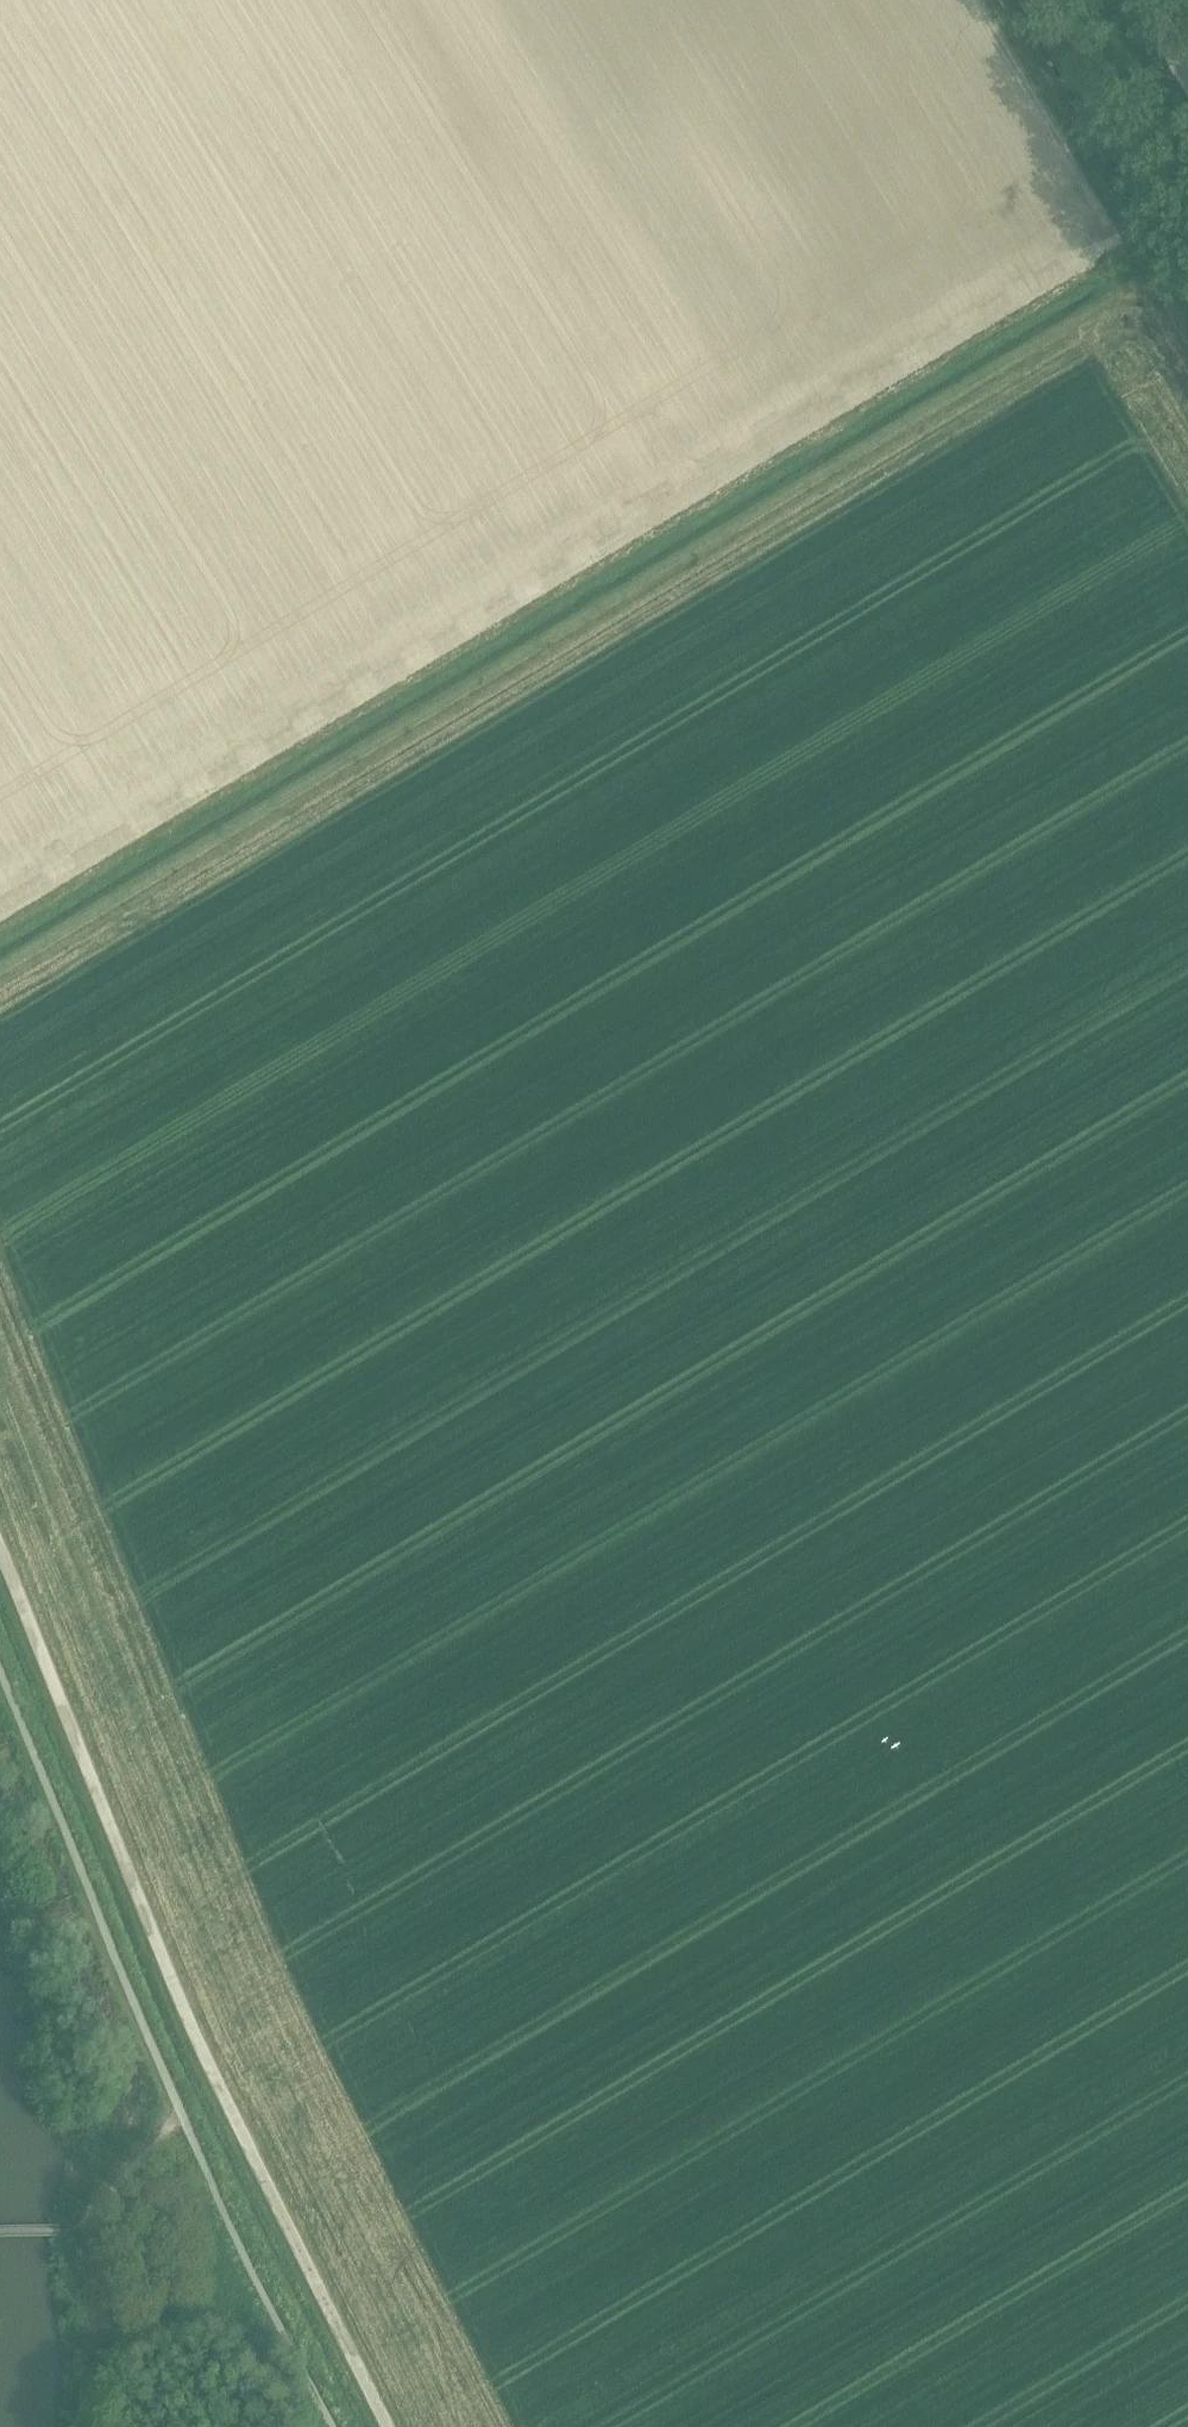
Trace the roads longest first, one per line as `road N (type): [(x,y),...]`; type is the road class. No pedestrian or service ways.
road 1 (track): [(0,1561),(204,2066),(384,2426)]

